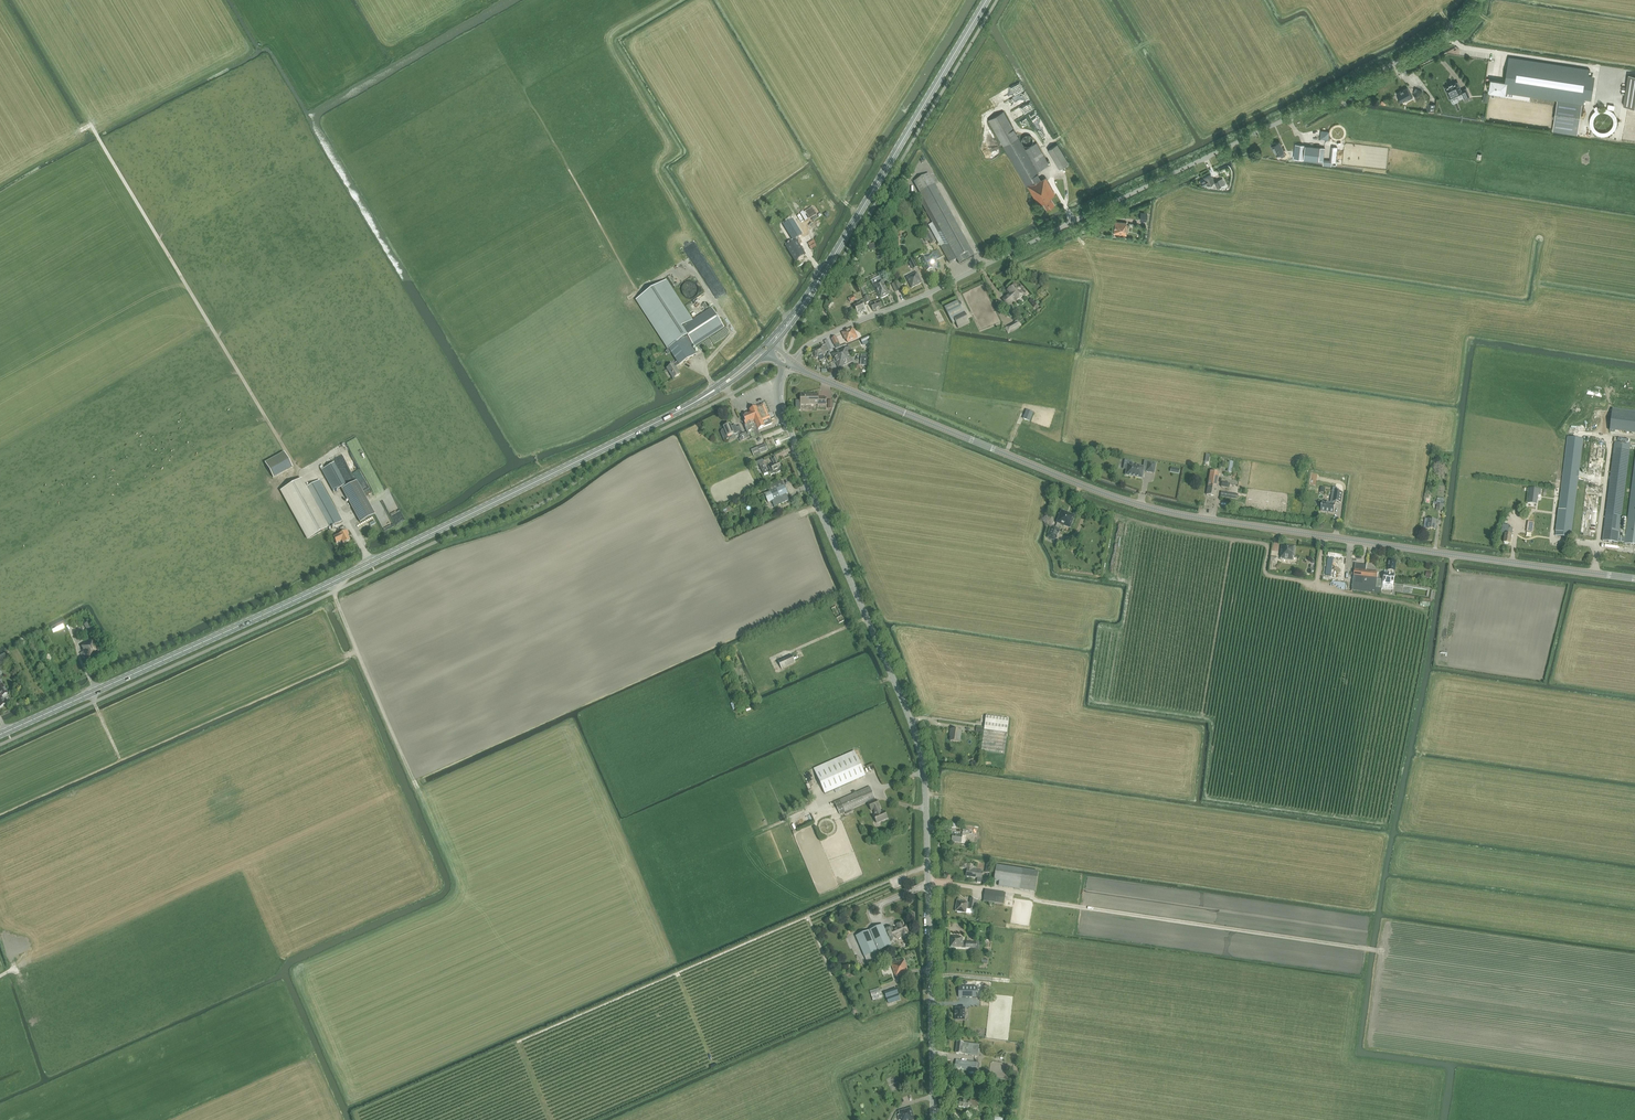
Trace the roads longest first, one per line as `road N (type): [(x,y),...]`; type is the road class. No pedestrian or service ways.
road 1 (tertiary): [(1634,580),(1134,504),(789,364)]
road 2 (secondary): [(0,735),(680,410),(768,348)]
road 3 (tertiary): [(934,1119),(922,759),(802,467),(780,397),(789,364)]
road 4 (track): [(1467,963),(928,882)]
road 5 (unclassified): [(1008,254),(1421,49),(1477,0)]
road 6 (track): [(517,1042),(928,866)]
road 7 (secondary): [(768,348),(832,258),(987,0)]
road 8 (residential): [(789,364),(807,346),(1008,254)]
road 9 (track): [(423,801),(330,583)]

